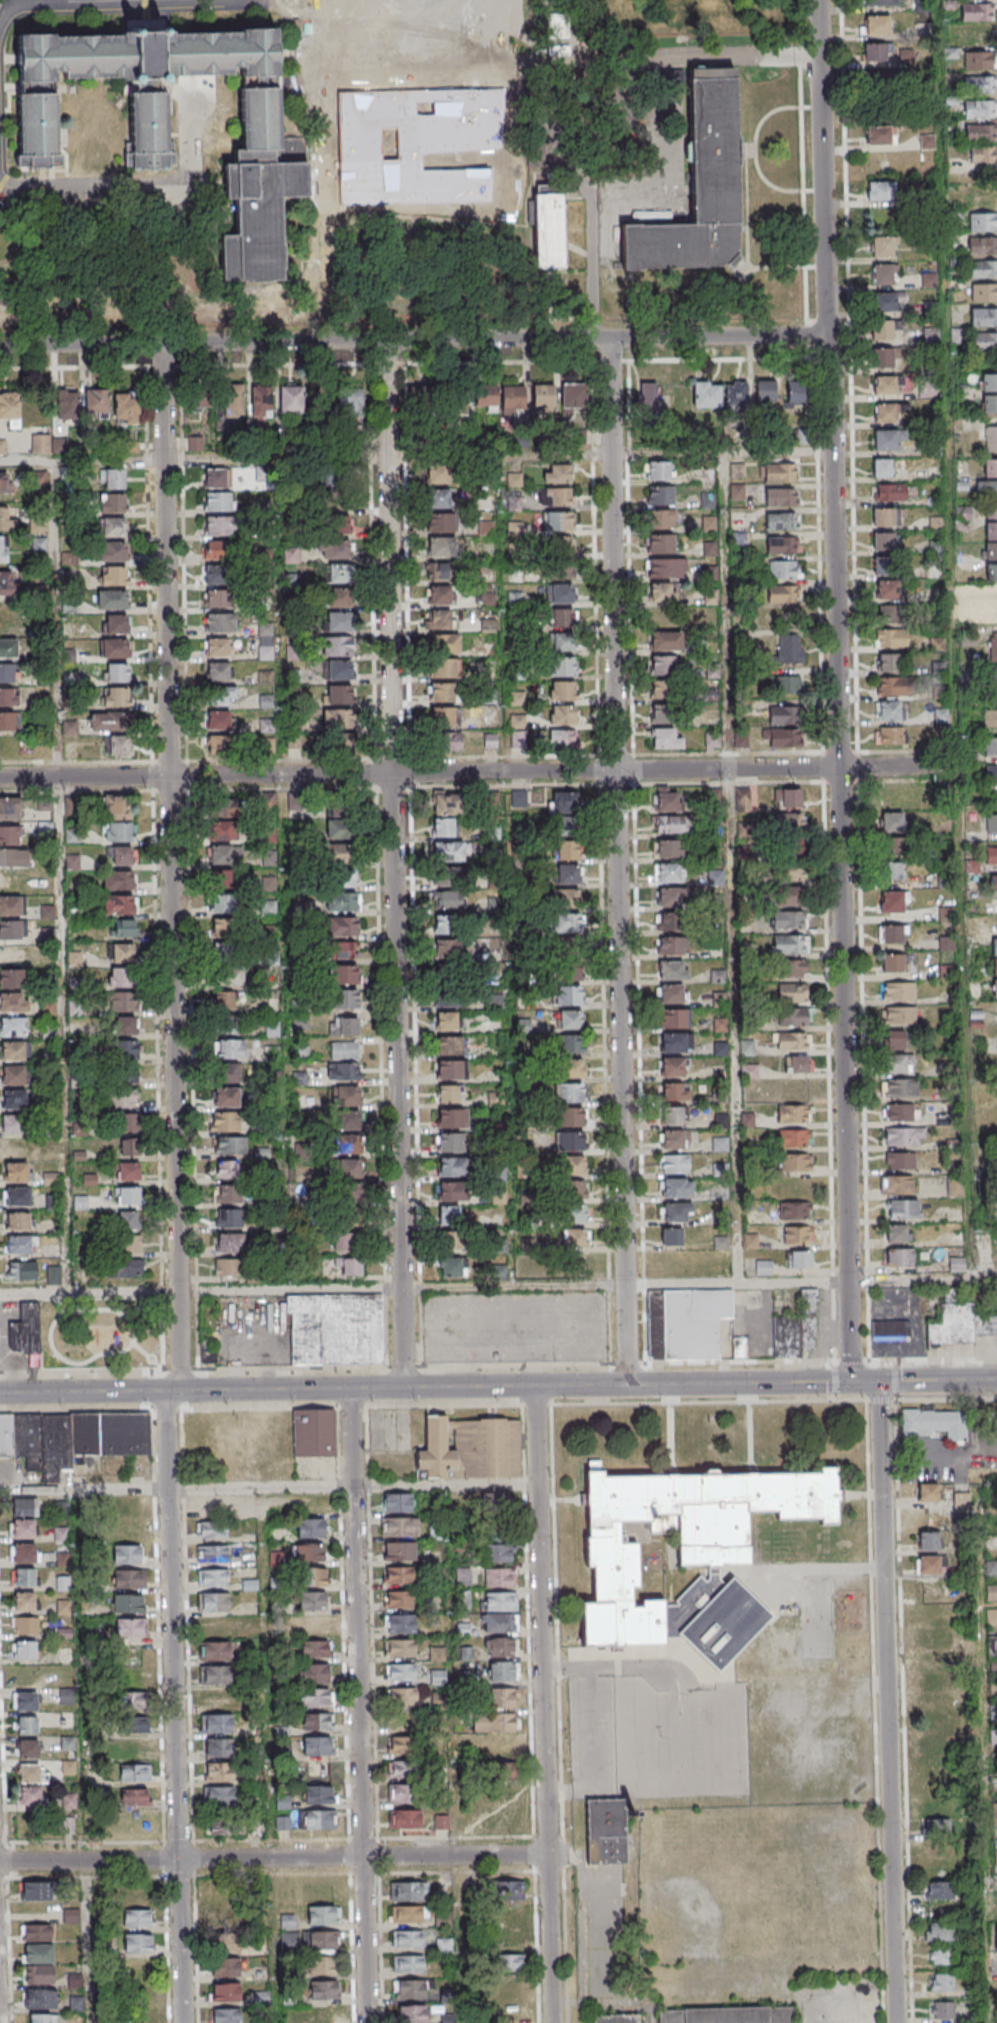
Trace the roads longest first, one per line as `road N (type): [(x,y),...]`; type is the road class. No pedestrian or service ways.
road 1 (residential): [(185,2022),(168,1412),(182,1361),(183,1292),(167,344)]
road 2 (residential): [(847,1283),(823,0)]
road 3 (residential): [(406,1388),(388,341)]
road 4 (residential): [(959,764),(0,778)]
road 5 (residential): [(833,335),(0,346)]
road 6 (residential): [(553,2022),(535,1386)]
road 7 (residential): [(368,2022),(349,1389)]
road 8 (tertiary): [(627,1385),(0,1393)]
road 9 (residential): [(627,1385),(620,770)]
road 10 (residential): [(548,1855),(0,1861)]
road 11 (tertiary): [(896,2022),(883,1567)]
road 12 (residential): [(620,770),(614,338)]
road 13 (tertiary): [(849,1382),(627,1385)]
road 14 (tertiary): [(883,1567),(878,1382)]

